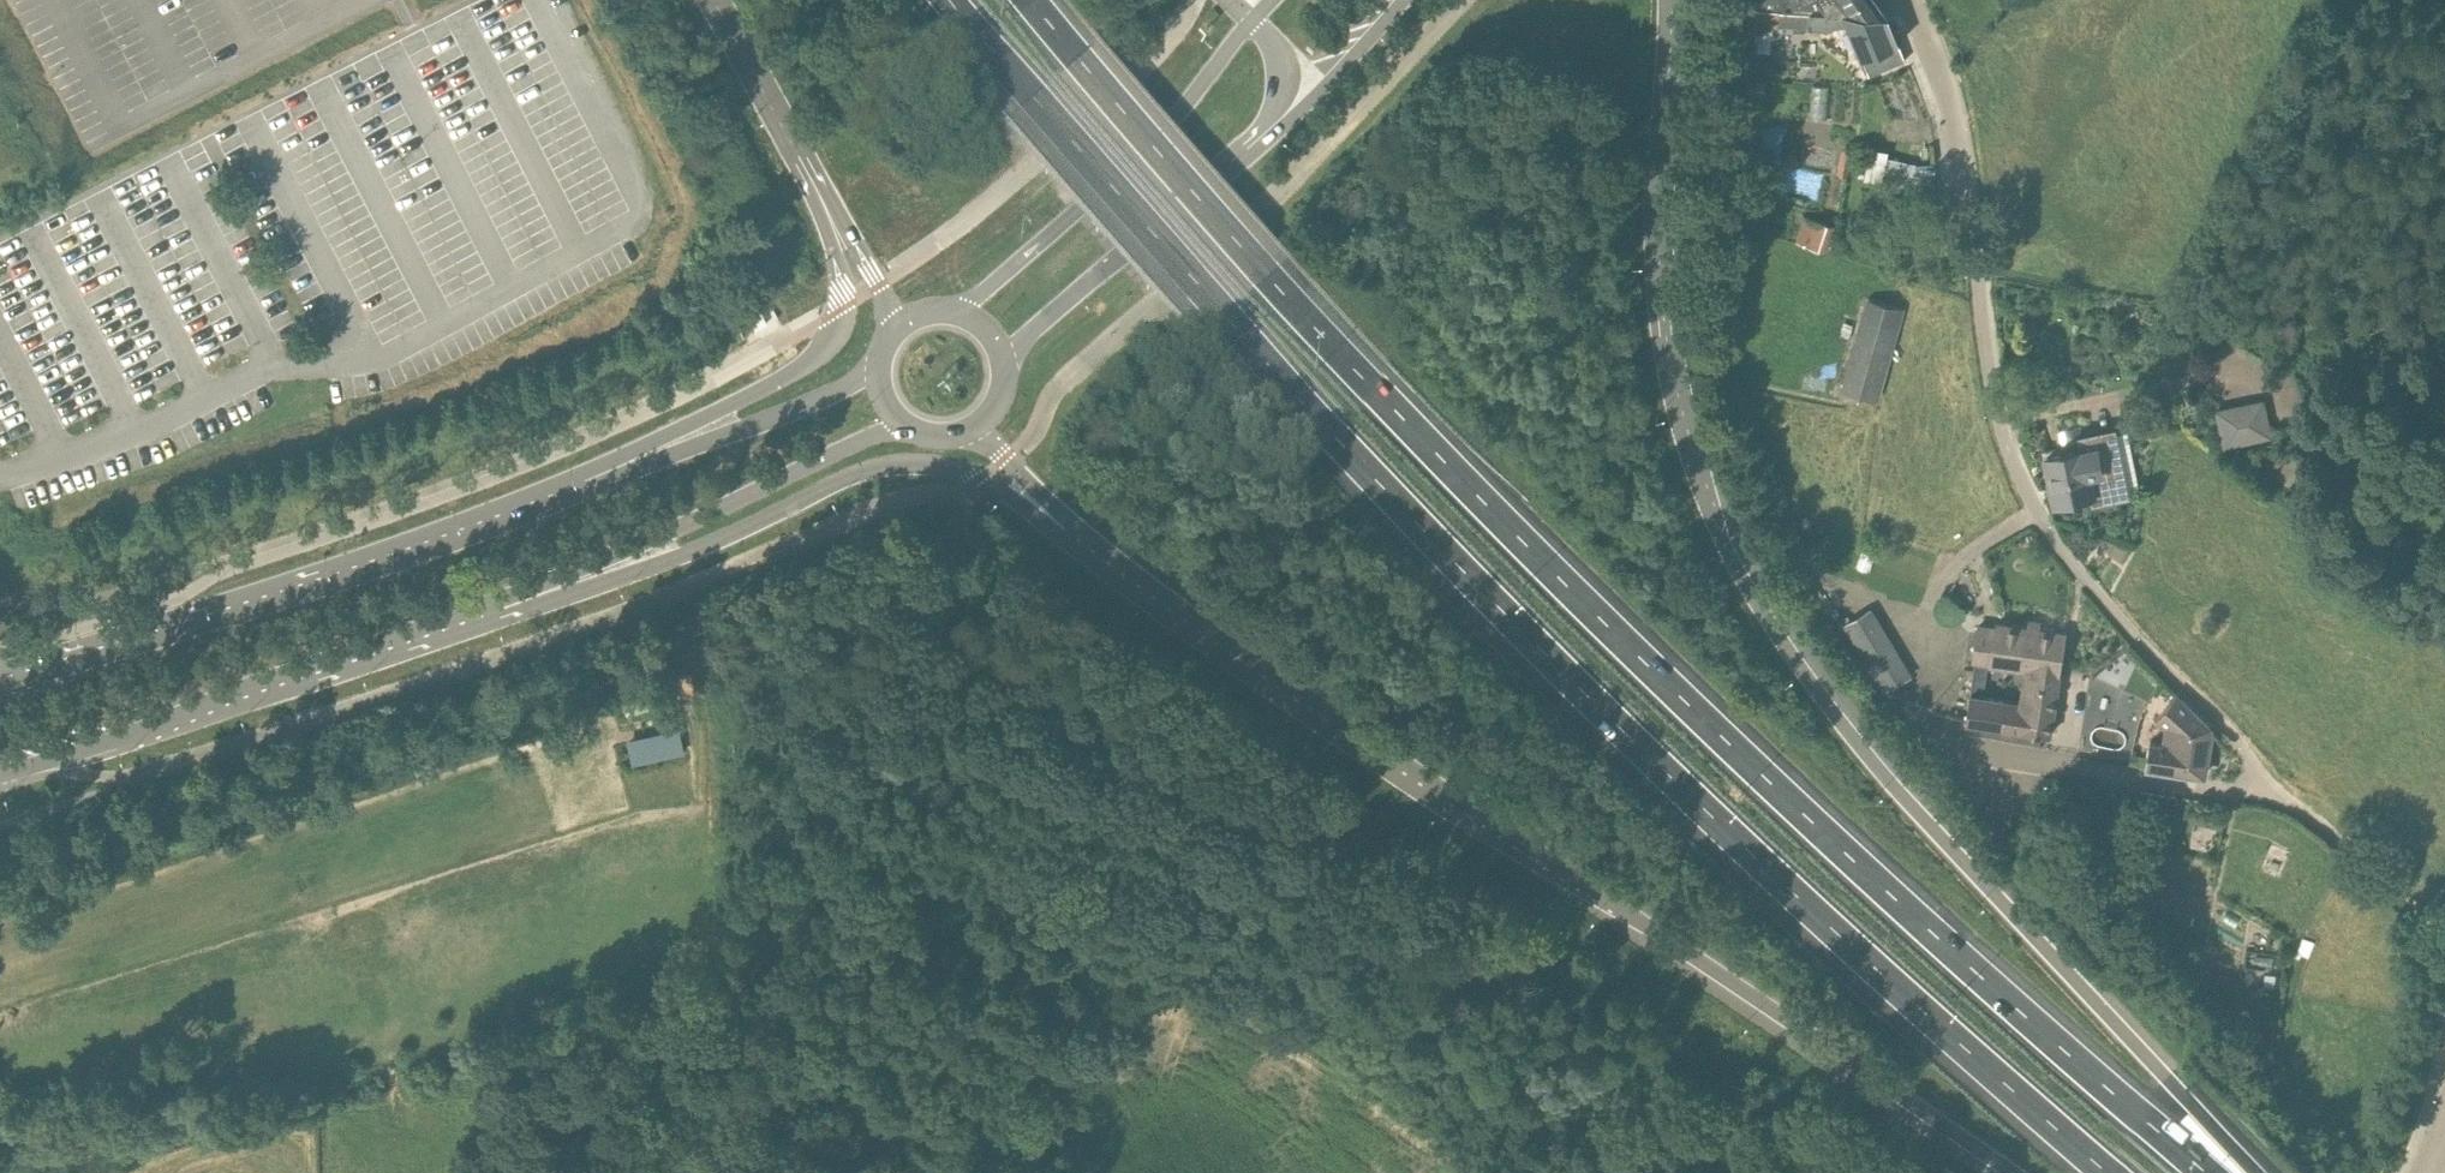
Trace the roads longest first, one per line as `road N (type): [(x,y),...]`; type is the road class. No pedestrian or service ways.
road 1 (trunk): [(2204,1172),(1844,859),(1512,532),(1268,277),(1033,0)]
road 2 (trunk): [(951,0),(1225,315),(1468,575),(1902,991),(2109,1172)]
road 3 (trunk): [(2242,1172),(2194,1107),(1902,793),(1740,577),(1706,500),(1671,379),(1662,288),(1670,0)]
road 4 (trunk): [(1073,524),(1234,647),(2013,1172)]
road 5 (unclassified): [(1973,228),(2001,413),(2036,509),(2071,564),(2238,743),(2268,788)]
road 6 (trunk): [(498,610),(687,555),(878,468),(942,467),(1073,524)]
road 7 (tertiary): [(576,493),(48,673)]
road 8 (tertiary): [(0,776),(498,610)]
road 9 (trunk): [(827,192),(839,285),(829,340),(789,375),(576,493)]
road 10 (tertiary): [(498,610),(902,428)]
road 11 (tertiary): [(1248,18),(1185,107),(961,312)]
road 12 (tertiary): [(1006,355),(1253,145)]
road 13 (tertiary): [(877,373),(576,493)]
road 14 (unclassified): [(2268,788),(2221,791),(1963,752)]
road 15 (unclassified): [(1973,228),(1959,128),(1906,0)]
road 16 (unclassified): [(2268,788),(2331,833),(2444,937)]
road 17 (trunk): [(723,0),(827,192)]
road 18 (tertiary): [(1253,145),(1335,77),(1403,0)]
road 19 (trunk): [(827,192),(899,326)]
road 20 (trunk): [(1253,145),(1281,89),(1274,53),(1248,18)]
road 21 (trunk): [(975,434),(1073,524)]

